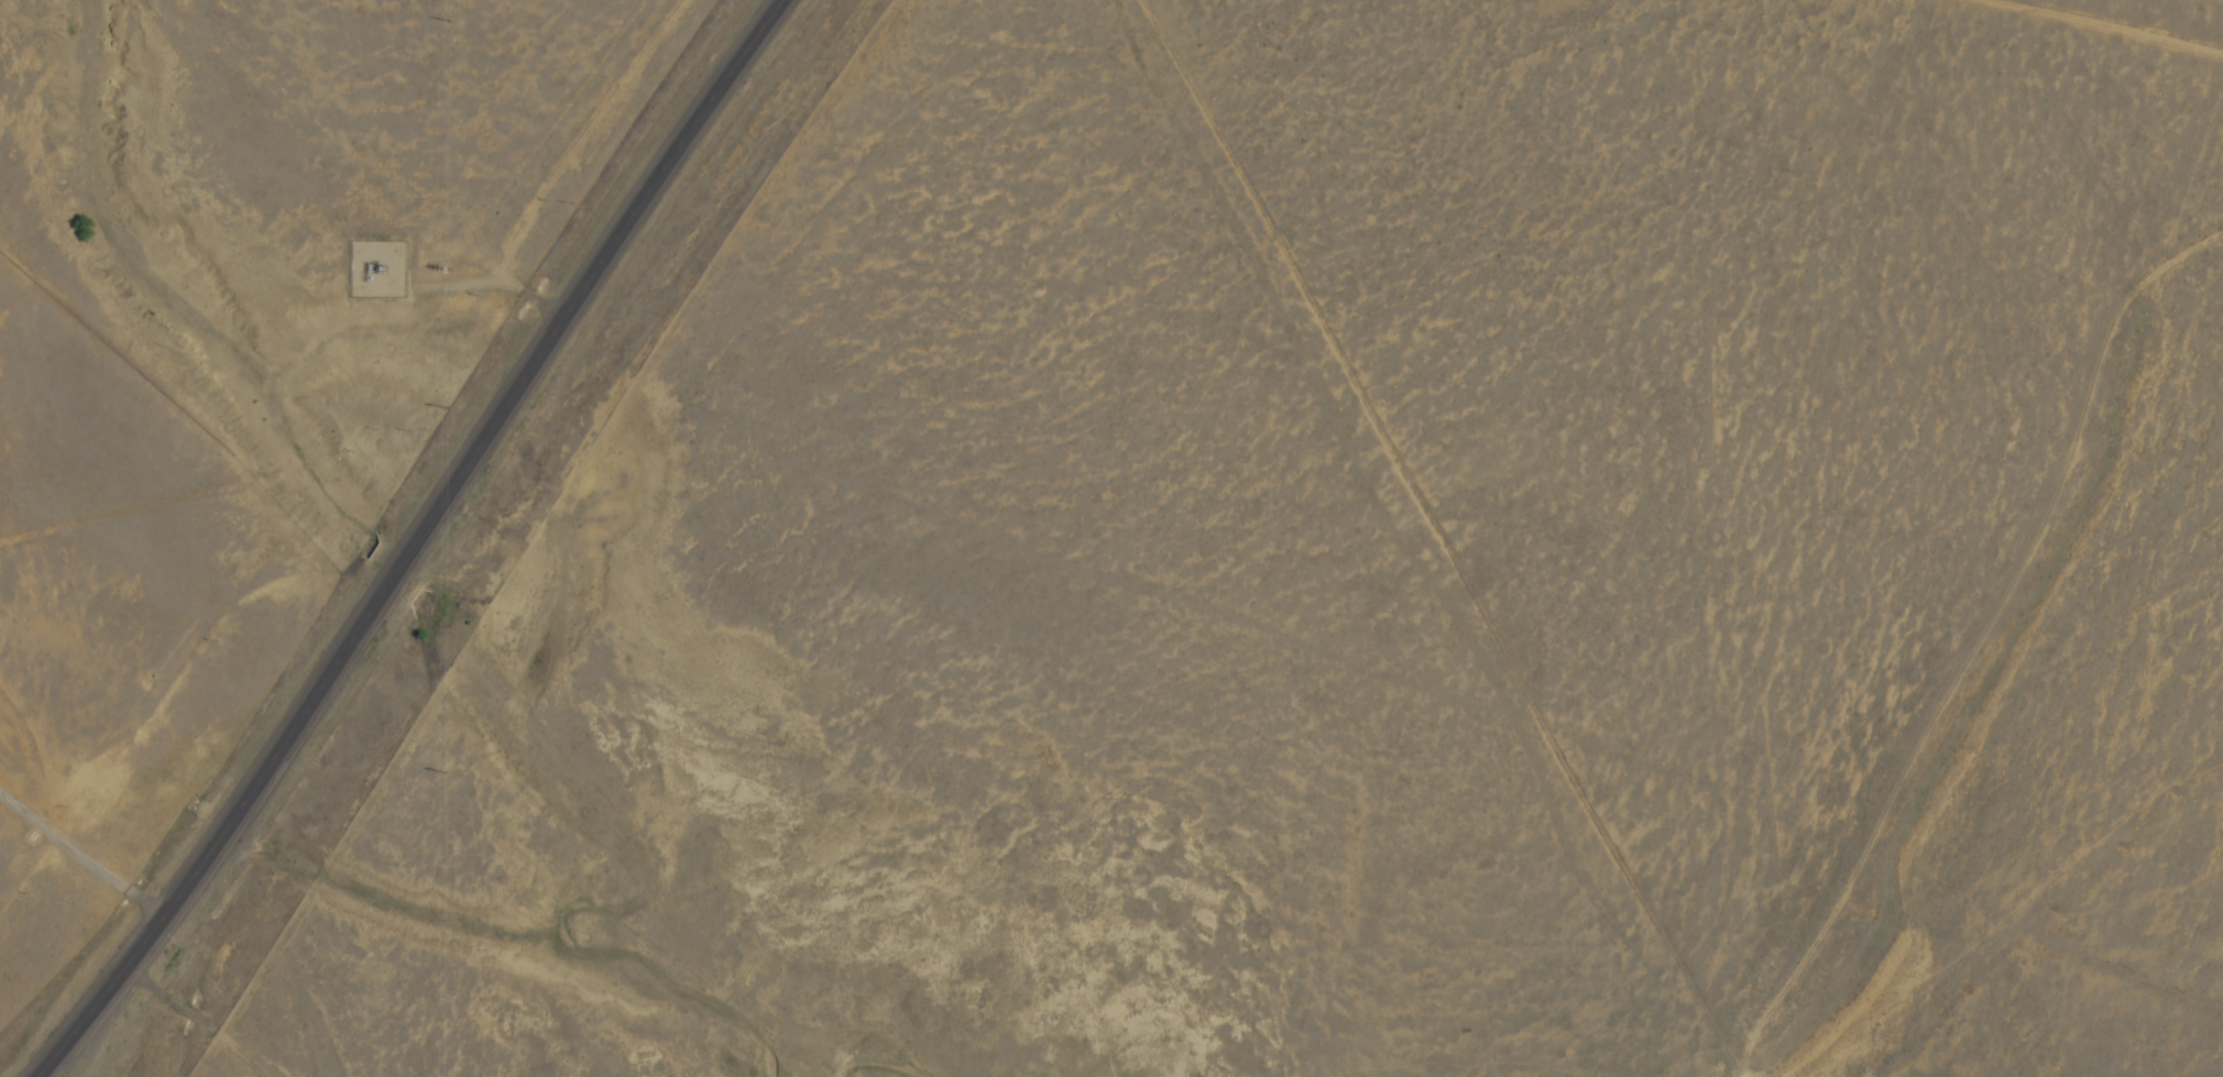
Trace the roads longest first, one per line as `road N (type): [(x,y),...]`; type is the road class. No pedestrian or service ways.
road 1 (primary): [(781,0),(222,835),(38,1076)]
road 2 (residential): [(1989,0),(2222,54)]
road 3 (residential): [(0,772),(25,817),(162,917)]
road 4 (residential): [(125,969),(213,1033),(214,1076)]

